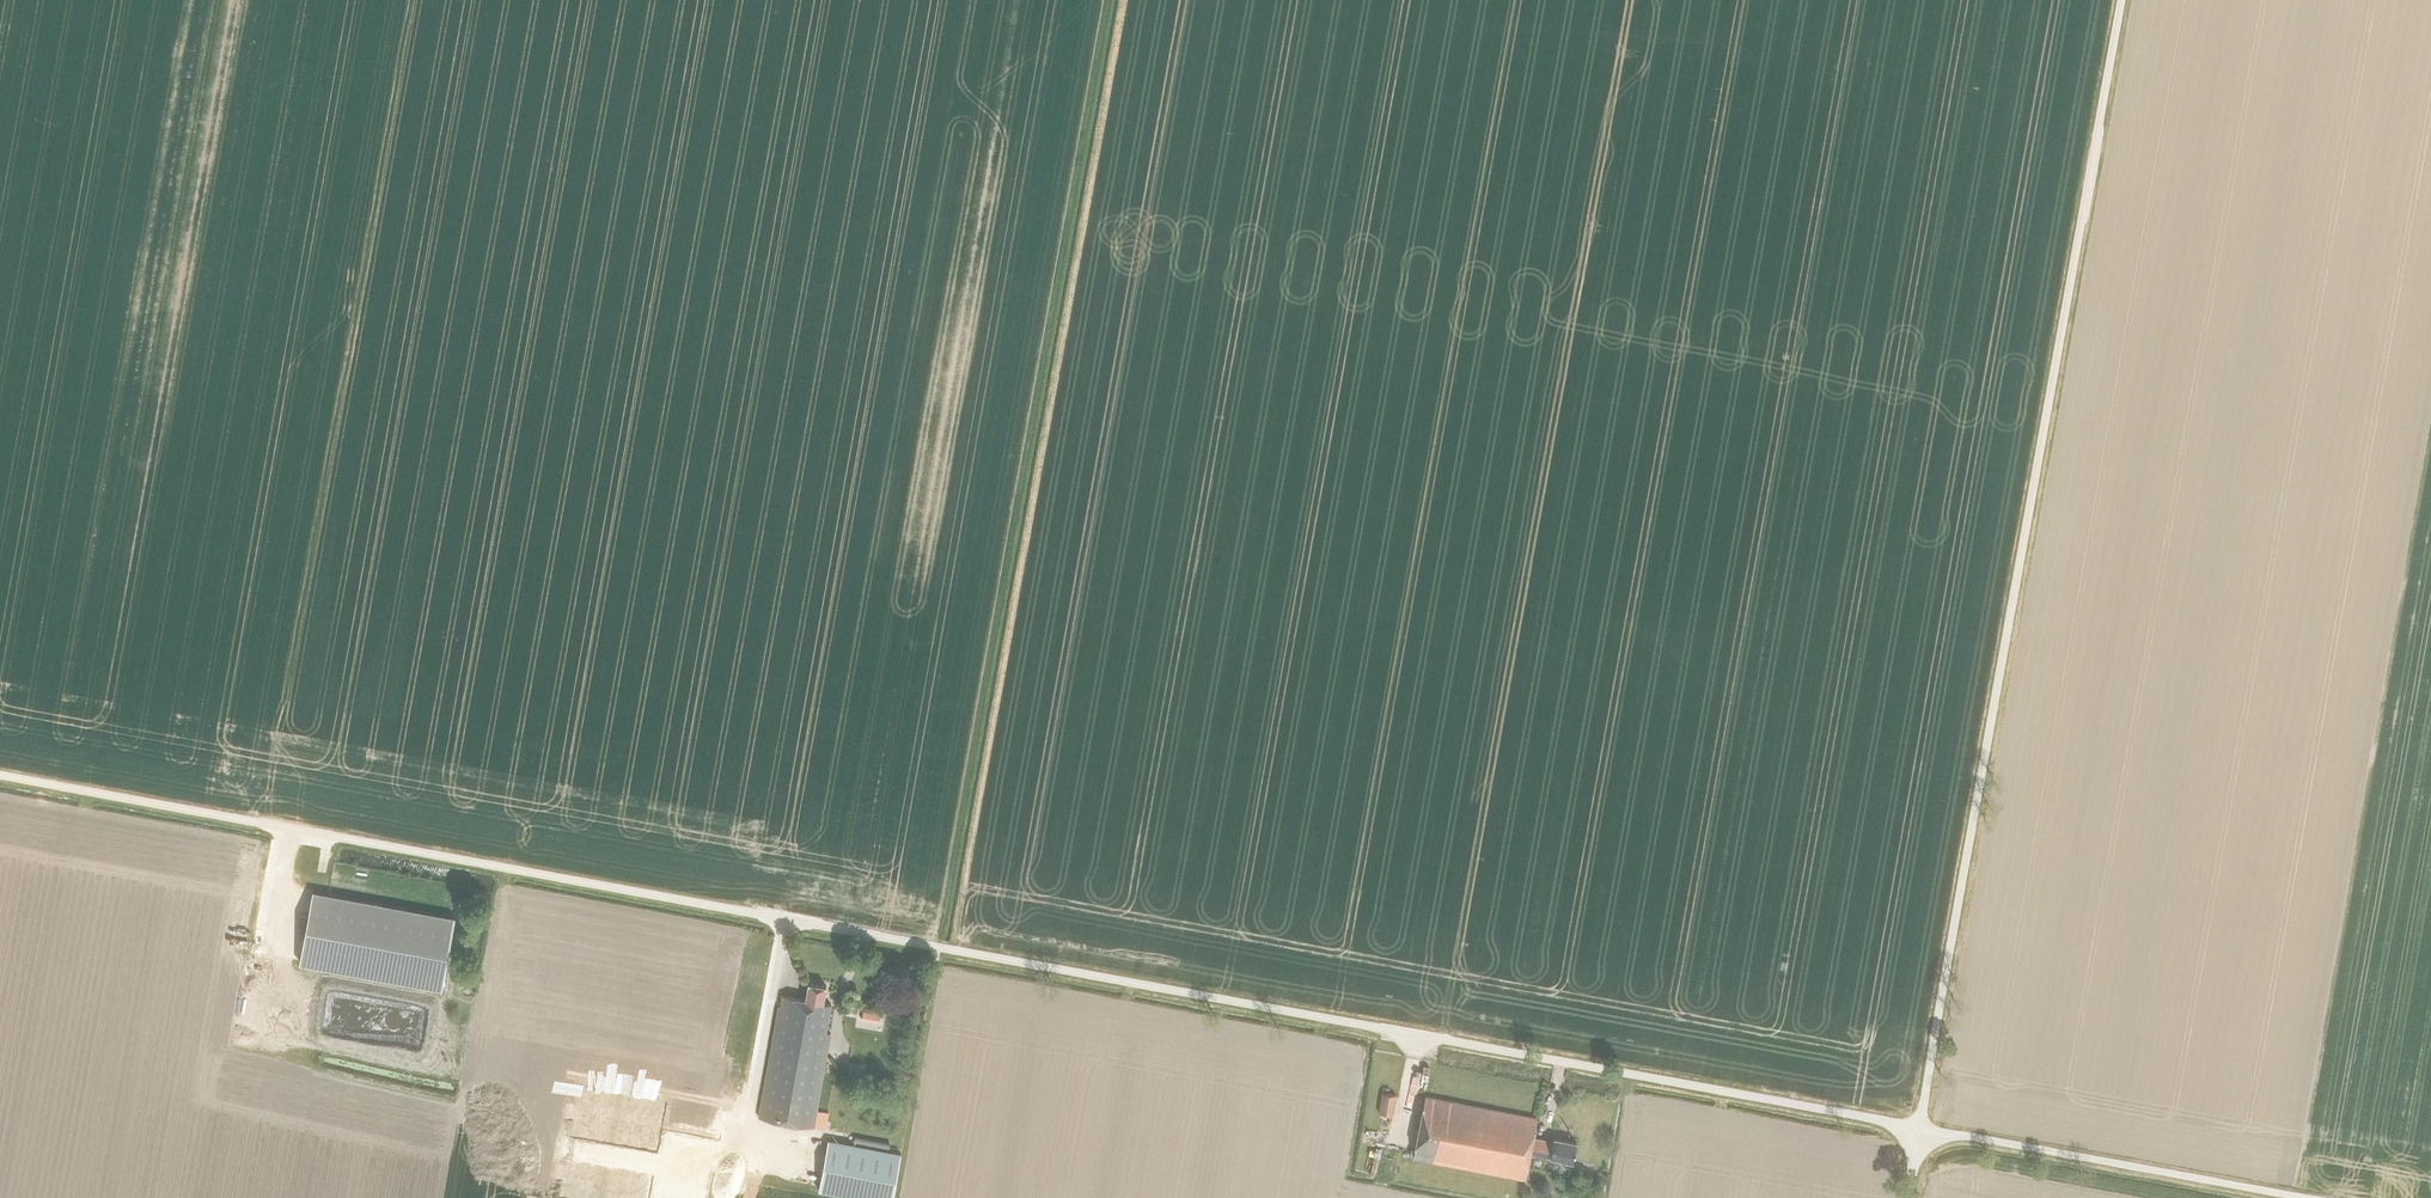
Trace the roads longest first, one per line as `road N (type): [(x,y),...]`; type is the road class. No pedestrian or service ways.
road 1 (unclassified): [(1921,1130),(0,776)]
road 2 (unclassified): [(1921,1130),(2123,0)]
road 3 (unclassified): [(2304,1197),(1921,1130)]

